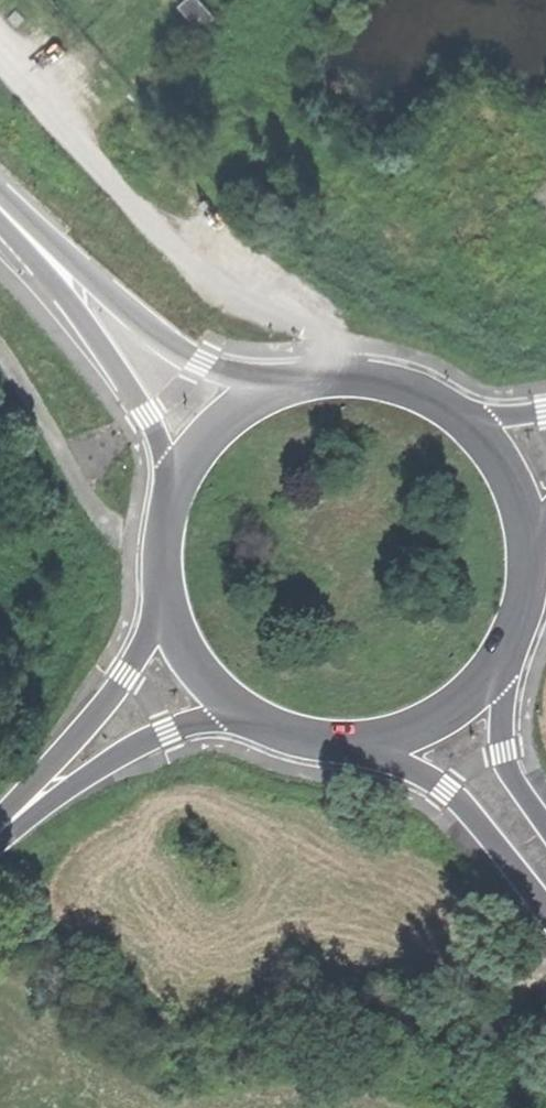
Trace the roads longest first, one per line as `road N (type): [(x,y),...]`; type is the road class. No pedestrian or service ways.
road 1 (primary): [(278,390),(157,335),(0,203)]
road 2 (primary): [(0,214),(127,380),(181,484)]
road 3 (secondary): [(167,589),(128,672),(0,826)]
road 4 (track): [(359,343),(229,286),(164,238),(118,190)]
road 5 (secondary): [(0,834),(124,750),(169,728),(245,708)]
road 6 (primary): [(361,739),(447,786),(545,905)]
road 7 (track): [(0,352),(92,507),(135,533)]
road 8 (primary): [(463,420),(430,398),(355,377),(278,390)]
road 9 (track): [(0,55),(118,190)]
road 10 (primary): [(545,825),(505,750),(497,658)]
road 11 (primary): [(361,739),(438,714),(497,658)]
road 12 (primary): [(167,589),(182,635),(208,676),(245,708)]
road 13 (primary): [(527,545),(508,476),(463,420)]
road 14 (primary): [(278,390),(205,445),(181,484)]
road 15 (primary): [(245,708),(320,737),(361,739)]

